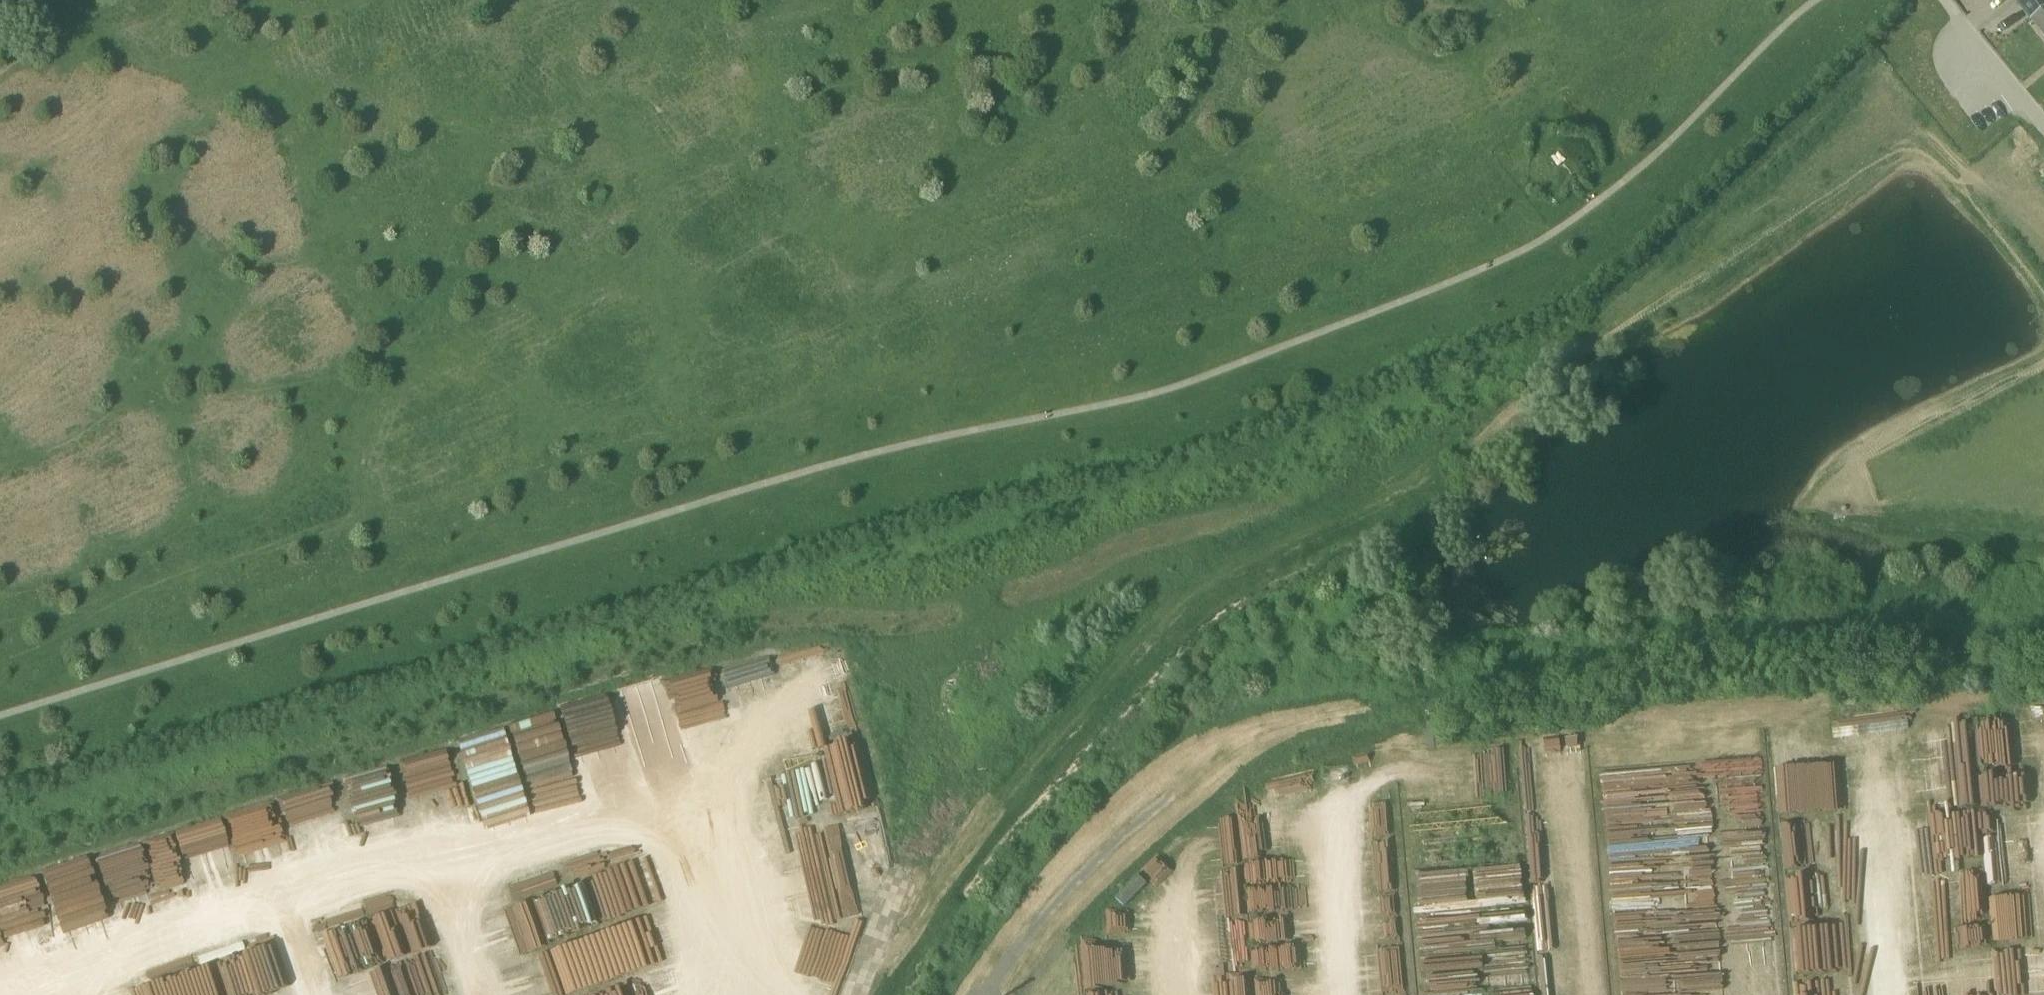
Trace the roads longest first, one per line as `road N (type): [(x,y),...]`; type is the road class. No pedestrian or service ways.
road 1 (unclassified): [(2043,123),(1955,16)]

